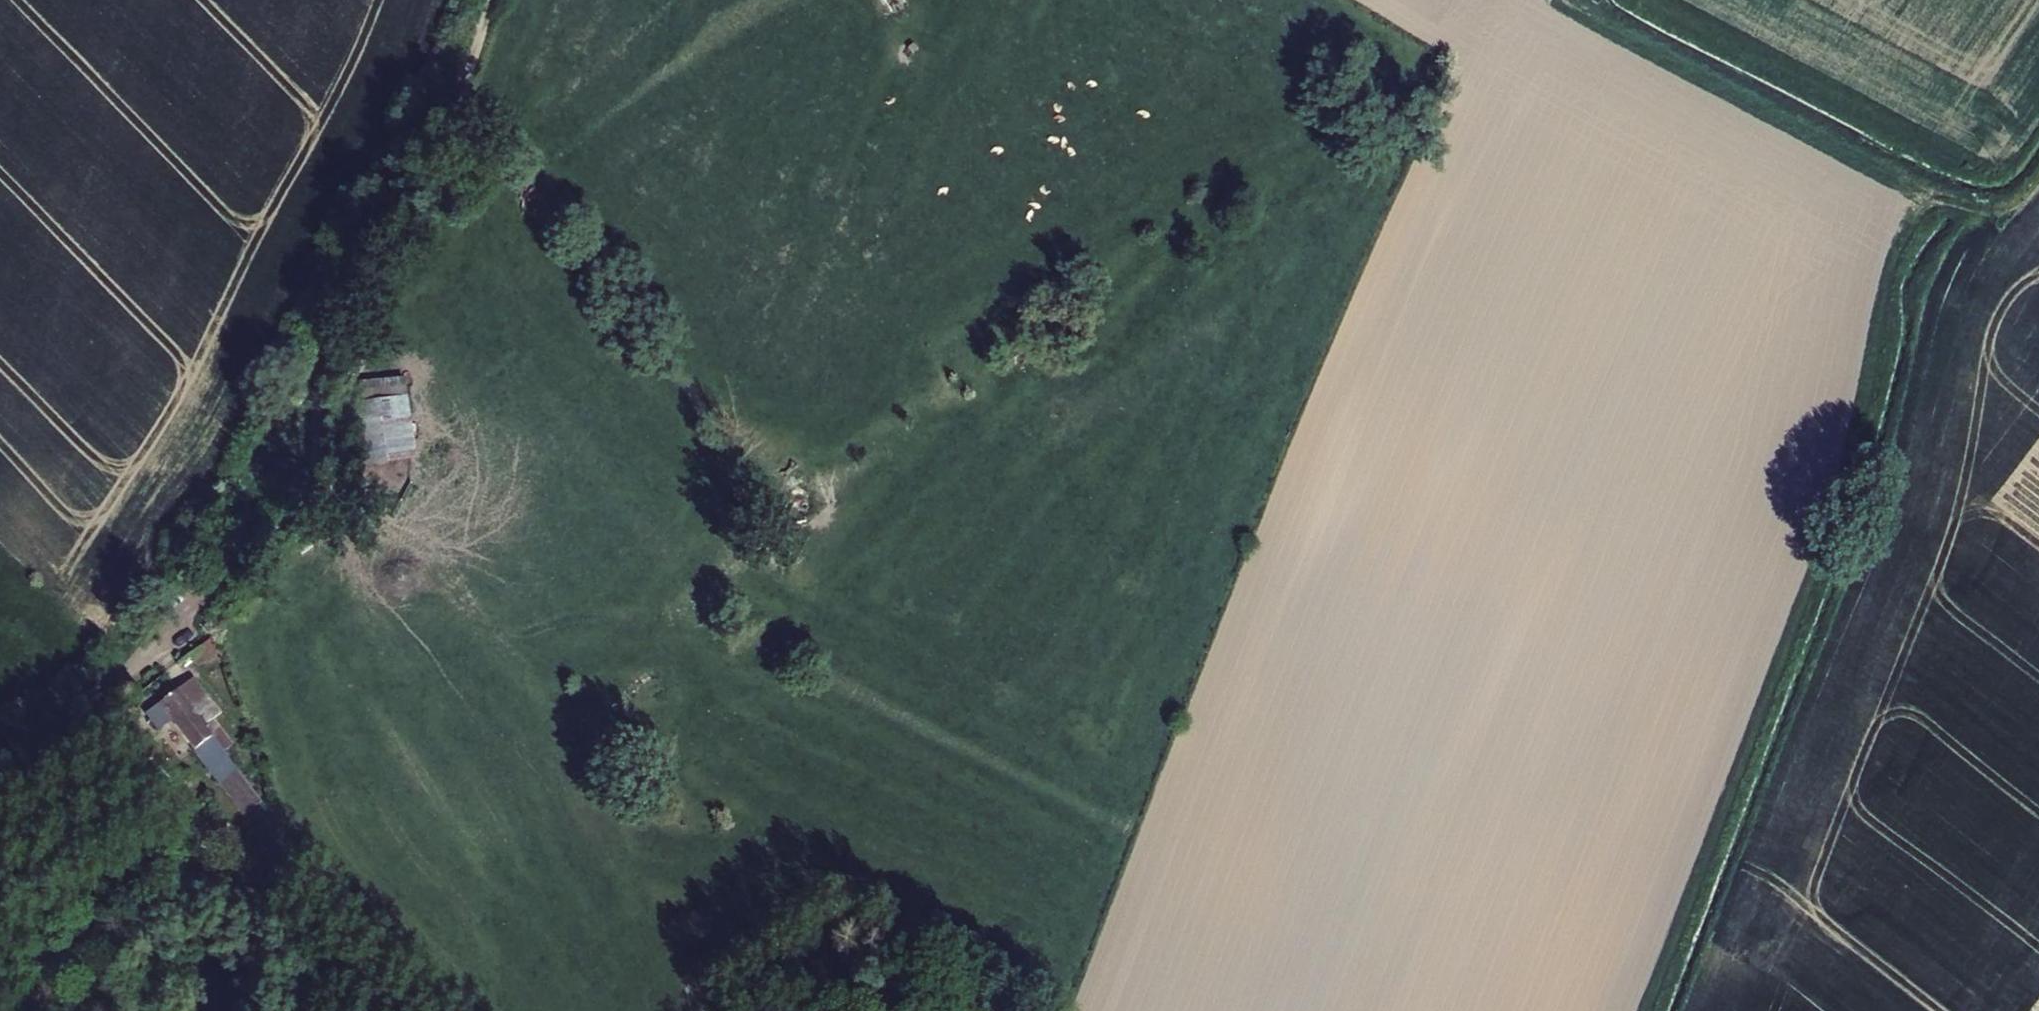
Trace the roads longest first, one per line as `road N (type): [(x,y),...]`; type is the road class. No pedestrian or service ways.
road 1 (track): [(0,769),(327,487),(342,328),(447,109),(479,0)]
road 2 (track): [(2038,186),(2018,205),(1995,212),(1923,195)]

